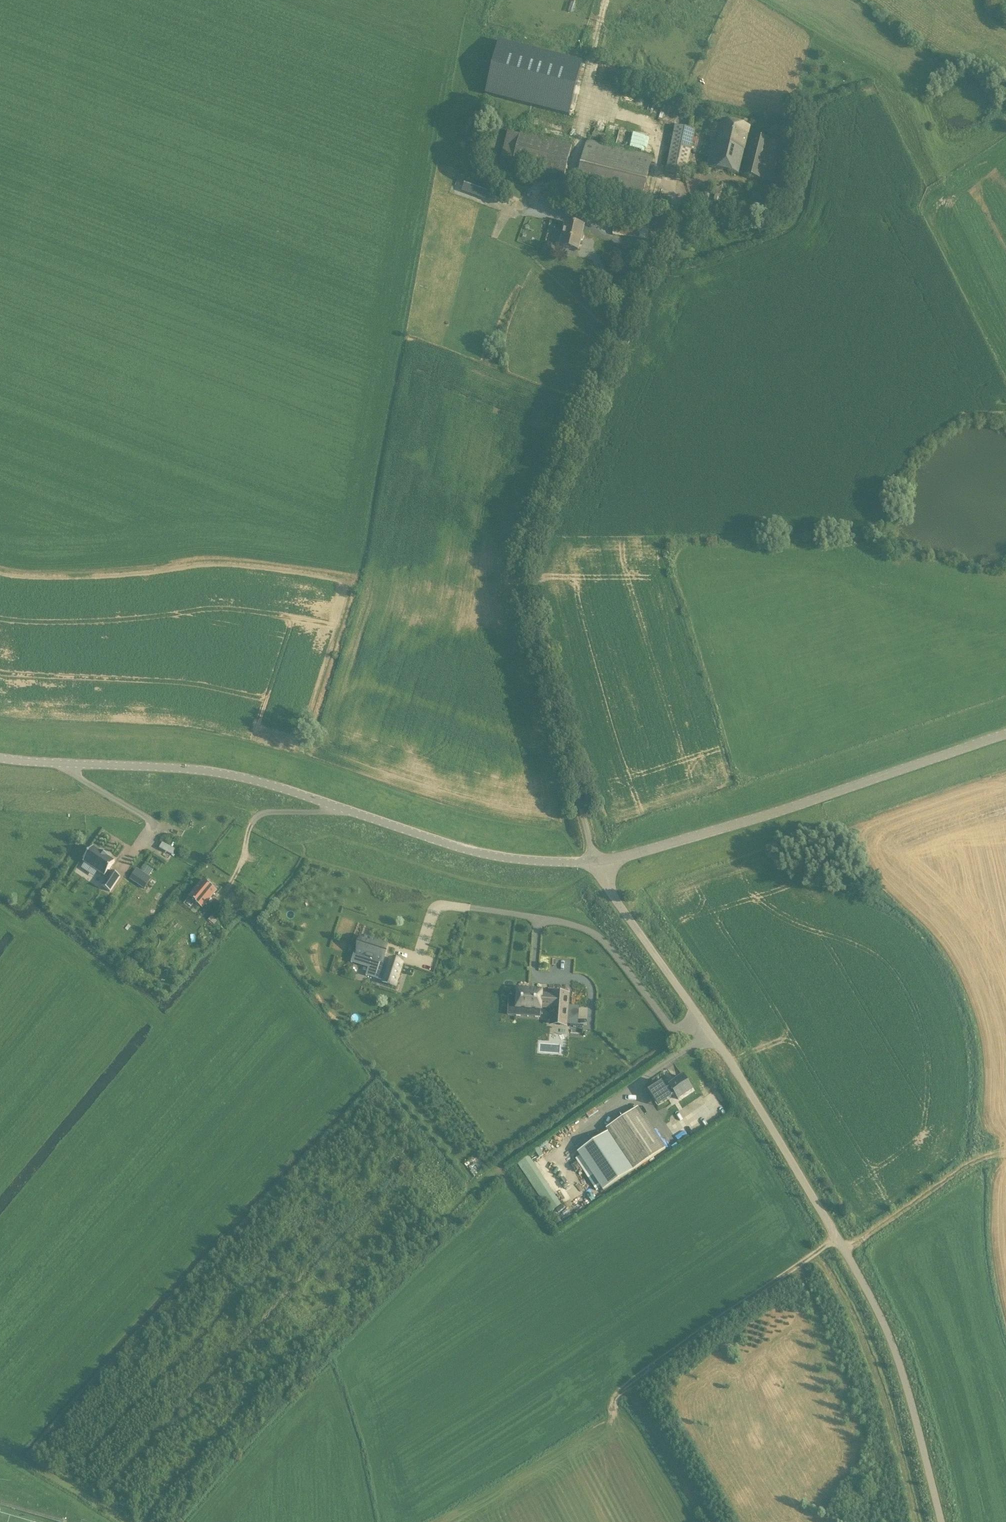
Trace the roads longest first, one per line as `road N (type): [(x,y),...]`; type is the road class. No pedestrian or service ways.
road 1 (unclassified): [(941,1521),(904,1380),(868,1293),(760,1110),(597,864)]
road 2 (unclassified): [(597,864),(490,855),(242,777),(0,758)]
road 3 (unclassified): [(1005,735),(597,864)]
road 4 (track): [(760,0),(892,80),(914,111),(1005,314)]

